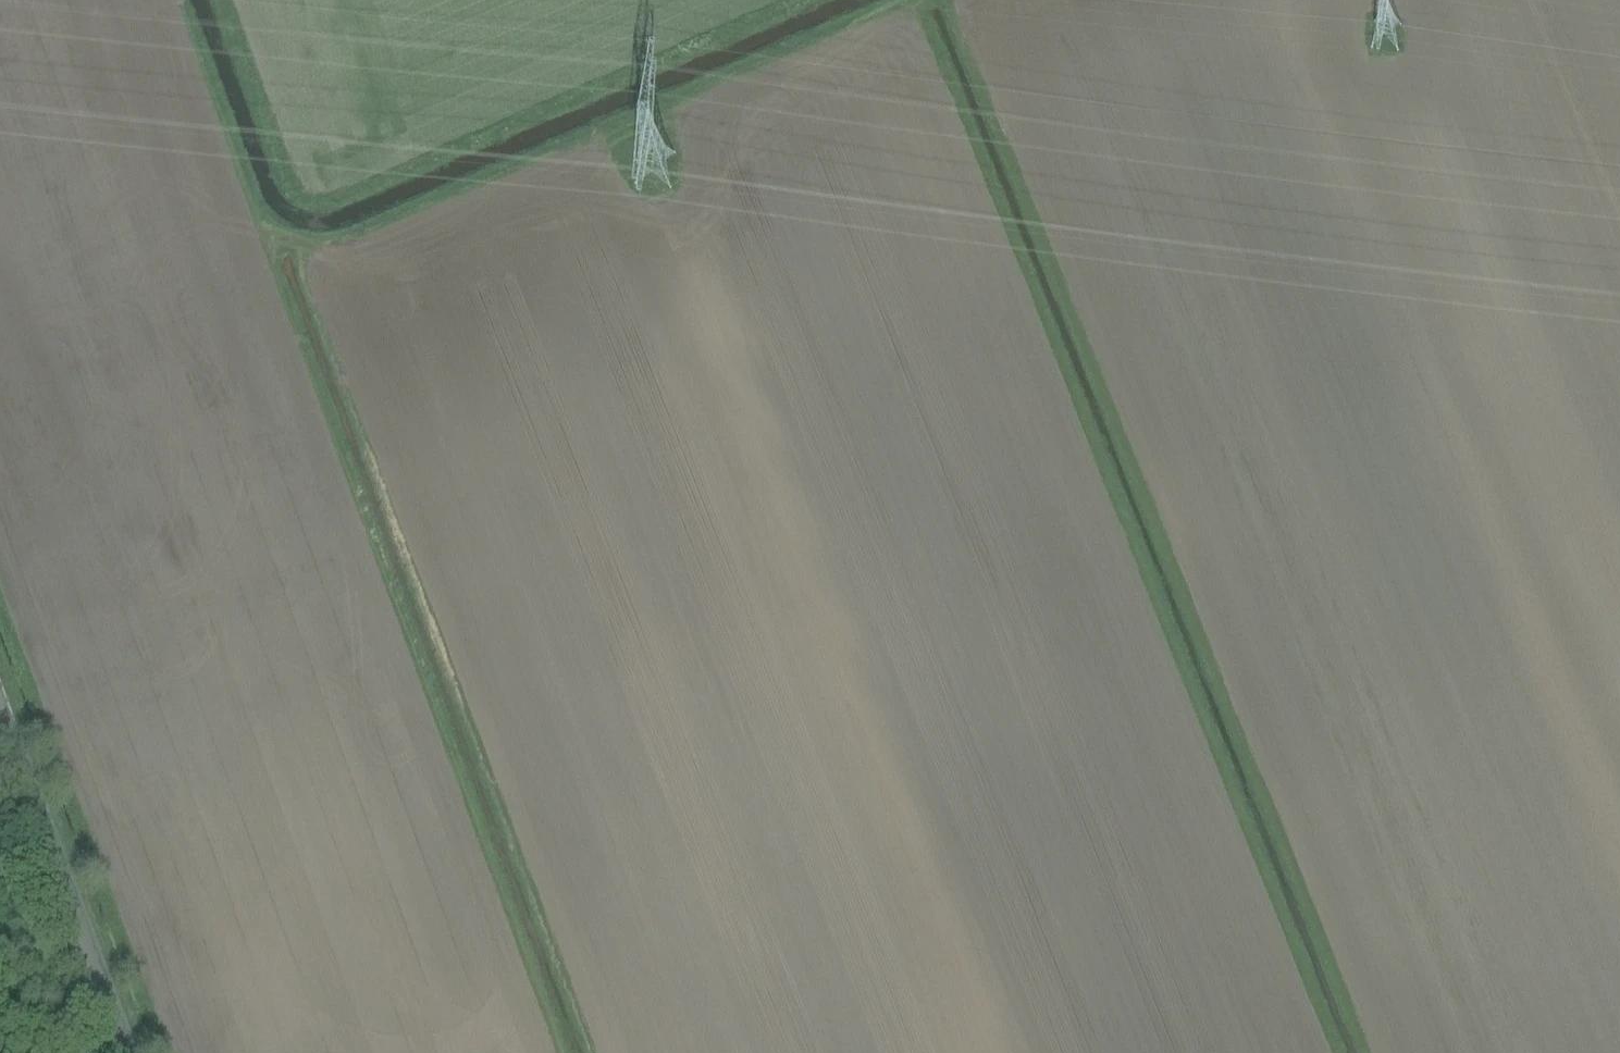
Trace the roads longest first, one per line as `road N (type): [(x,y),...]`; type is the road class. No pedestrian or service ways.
road 1 (tertiary): [(127,1052),(0,703)]

